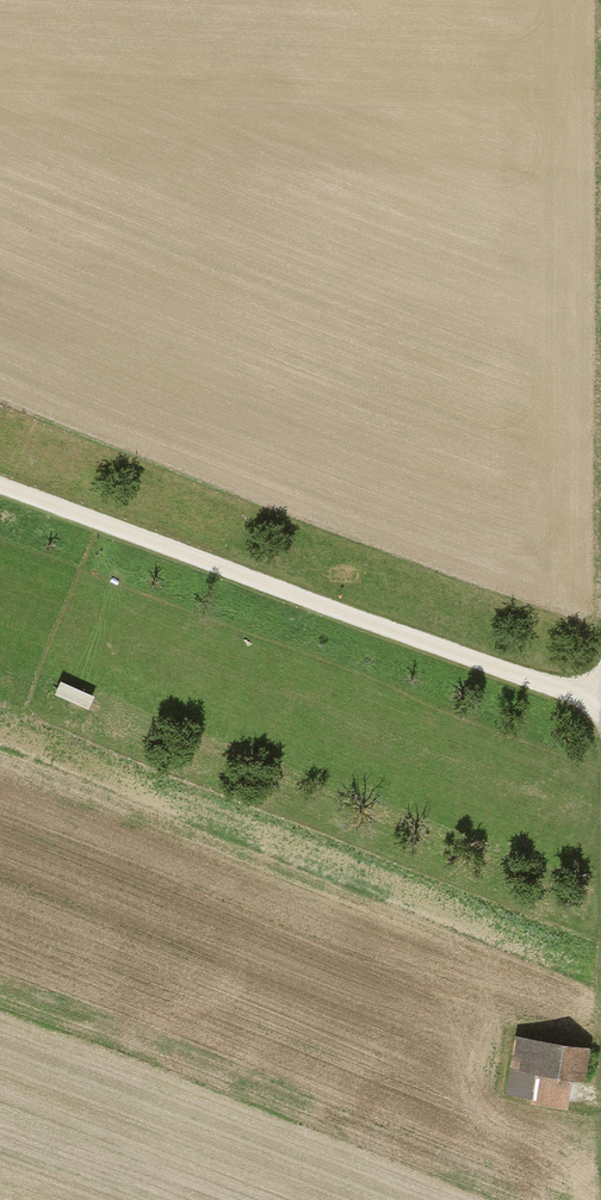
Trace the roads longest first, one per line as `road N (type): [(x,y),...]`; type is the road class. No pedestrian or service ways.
road 1 (track): [(600,711),(0,486)]

